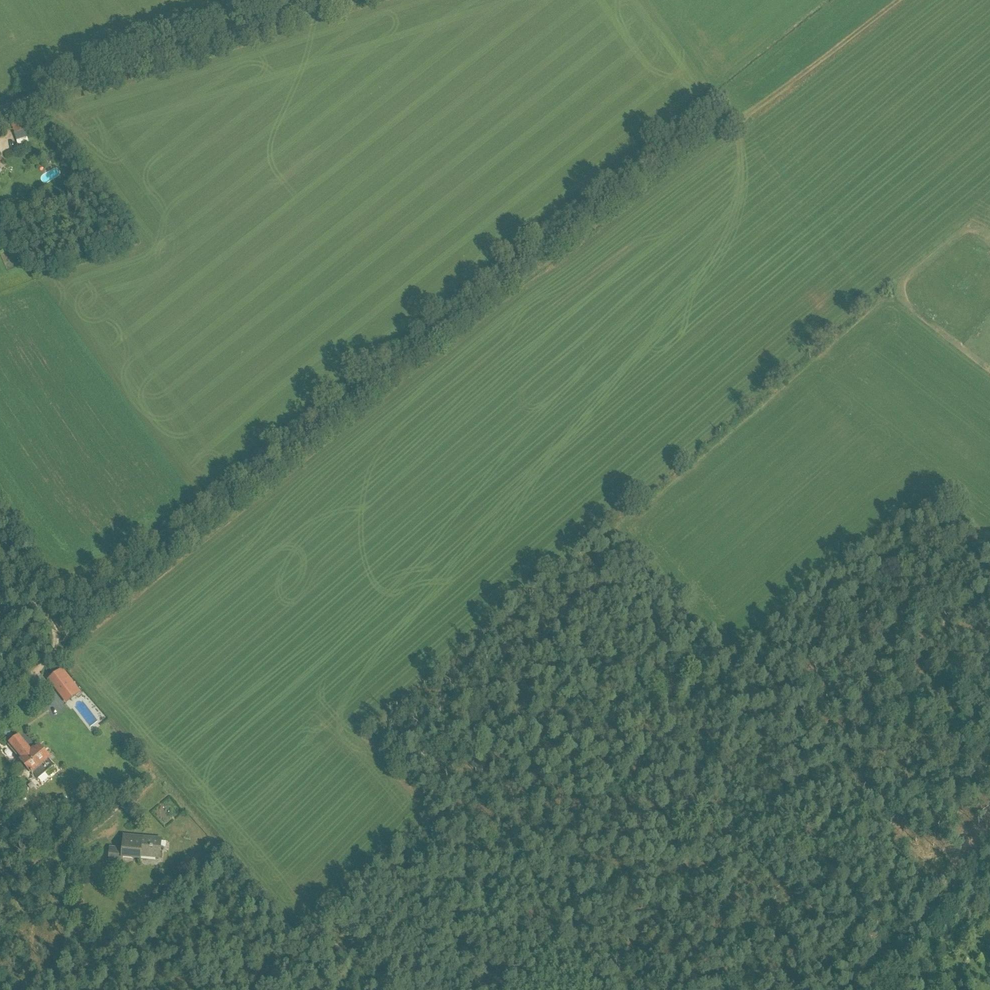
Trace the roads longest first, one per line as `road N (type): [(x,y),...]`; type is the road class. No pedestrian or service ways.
road 1 (unclassified): [(341,0),(0,111)]
road 2 (track): [(855,989),(989,868)]

